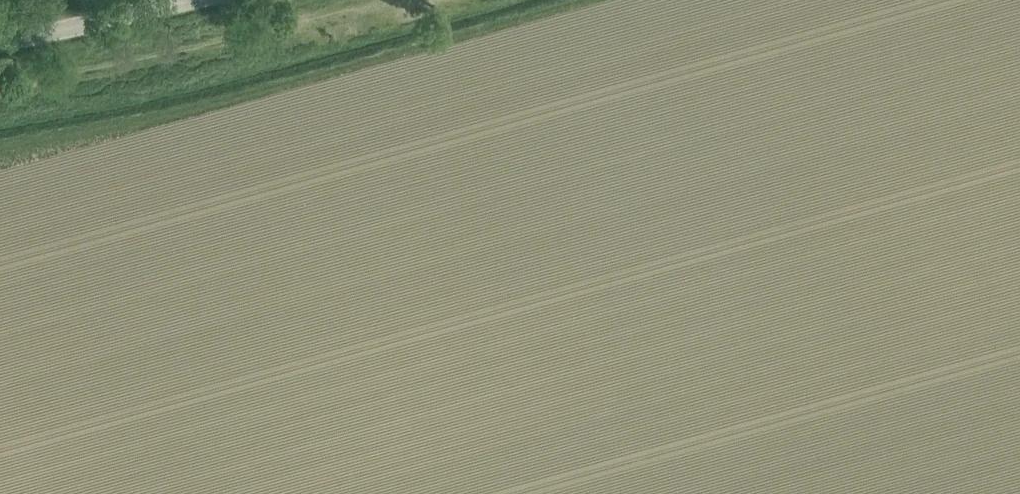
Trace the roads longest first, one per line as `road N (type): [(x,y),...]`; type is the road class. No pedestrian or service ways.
road 1 (tertiary): [(0,47),(182,0)]

